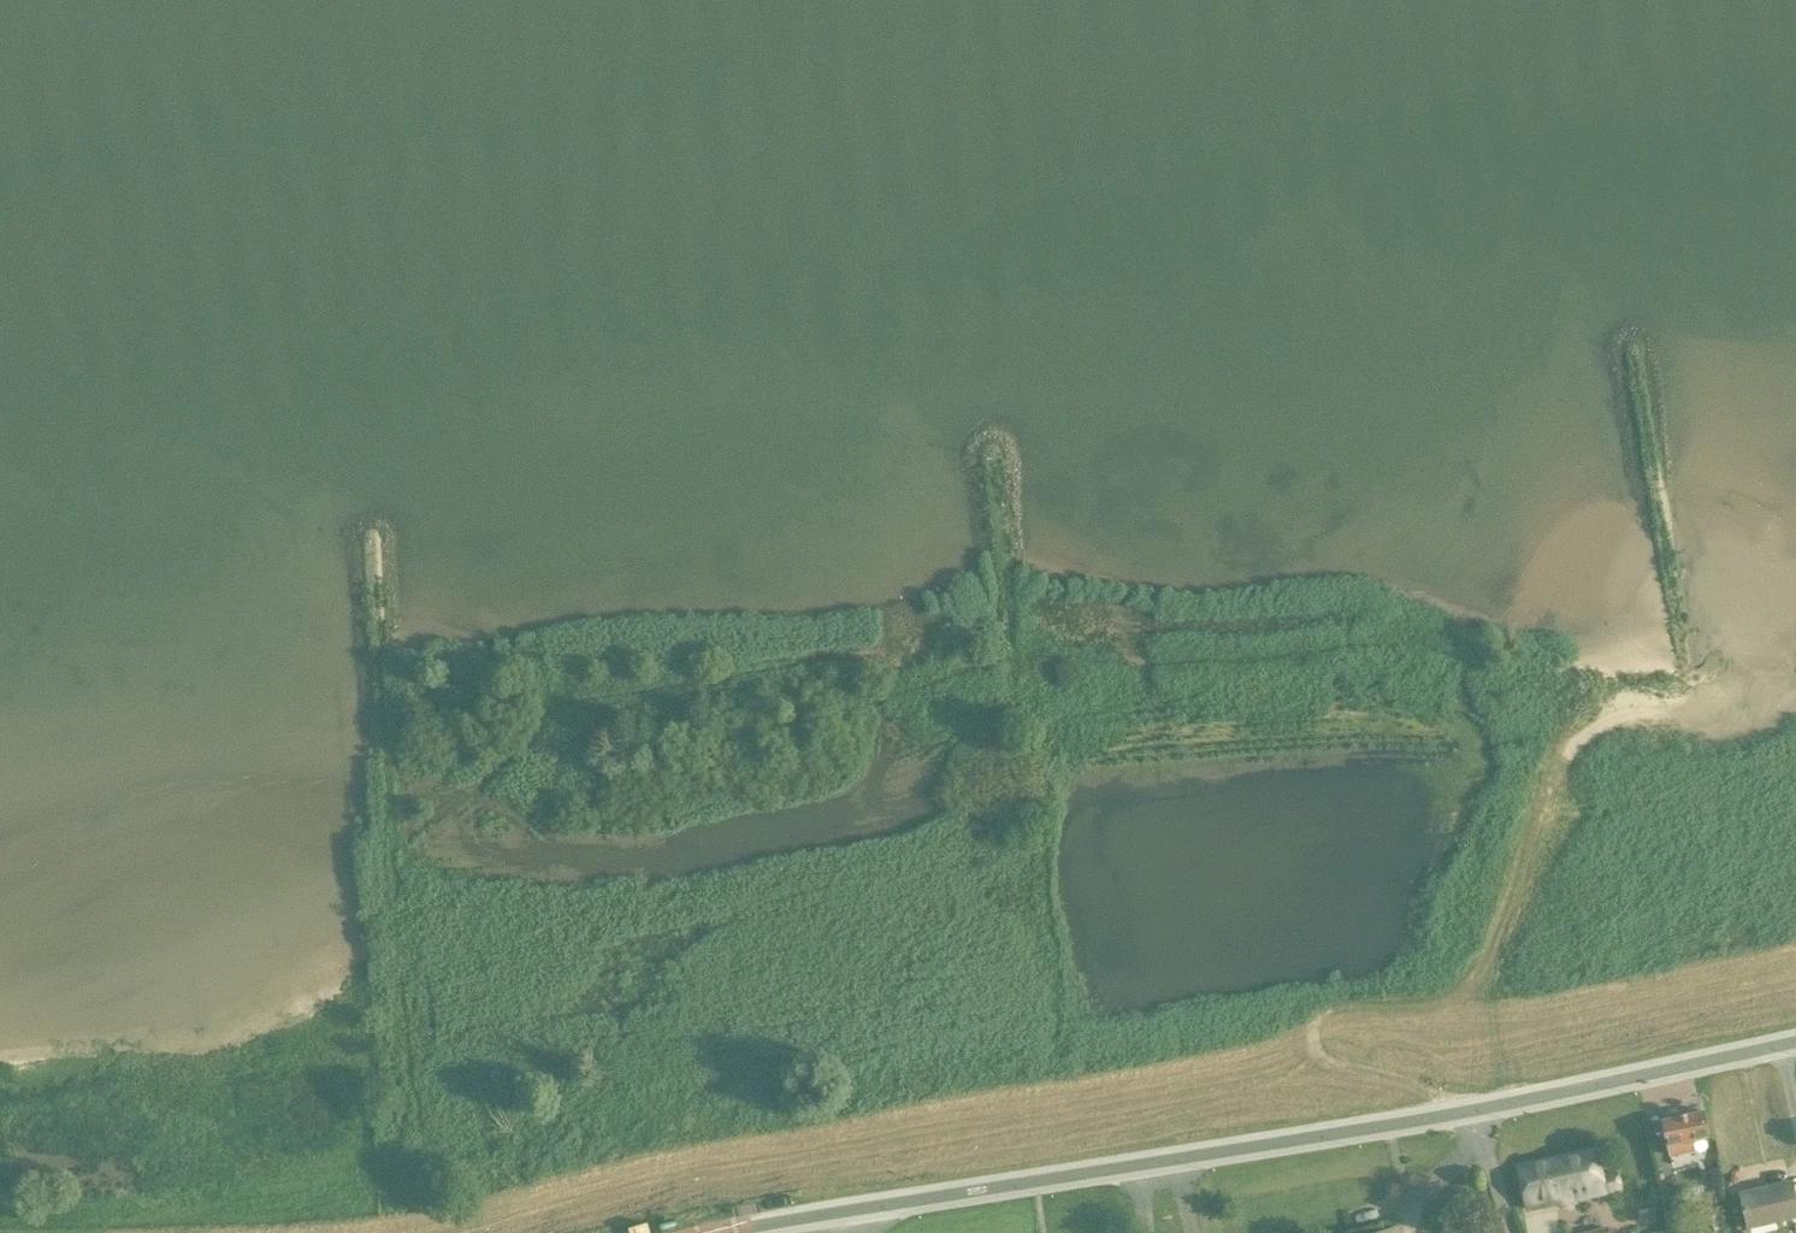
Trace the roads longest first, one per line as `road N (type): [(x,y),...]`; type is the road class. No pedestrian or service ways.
road 1 (tertiary): [(743,1232),(1457,1115),(1795,1042)]
road 2 (track): [(1075,1092),(1309,1064),(1396,1078),(1457,1115)]

